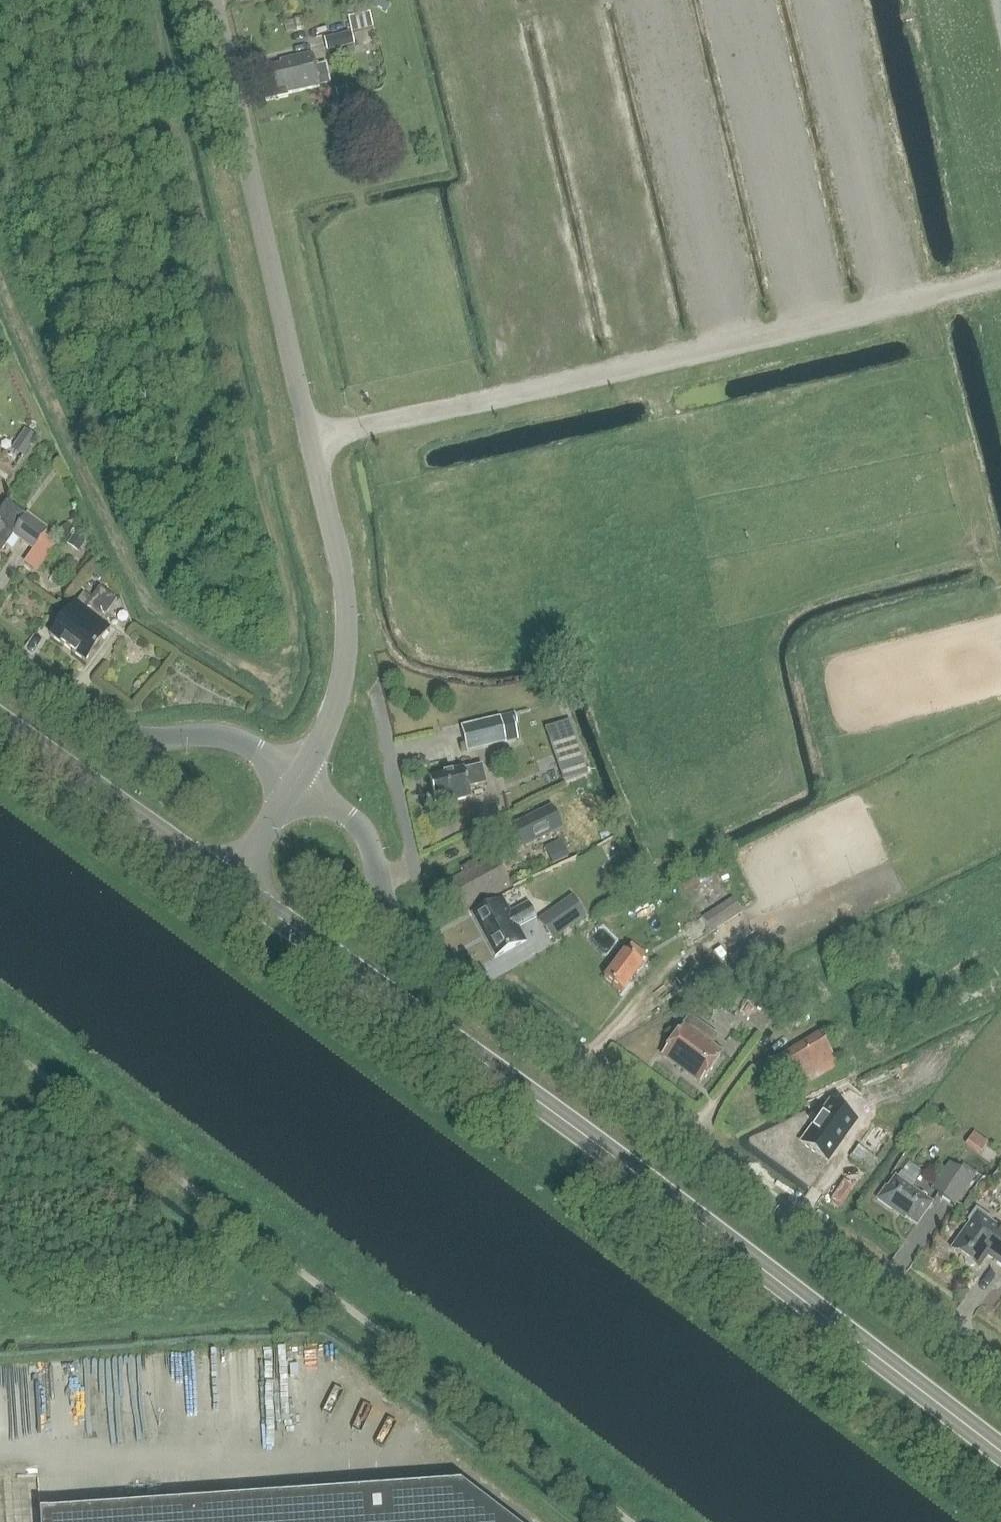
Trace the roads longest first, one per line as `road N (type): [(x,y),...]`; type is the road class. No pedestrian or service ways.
road 1 (secondary): [(1000,1456),(227,886)]
road 2 (unclassified): [(296,779),(343,674),(345,597),(213,0)]
road 3 (unclassified): [(1000,1368),(468,986),(404,930),(379,882)]
road 4 (residential): [(296,779),(233,743),(115,733),(0,657)]
road 5 (secondary): [(227,886),(0,725)]
road 6 (unclassified): [(379,882),(410,872),(414,856),(376,691)]
road 7 (unclassified): [(379,882),(354,826),(296,779)]
road 8 (unclassified): [(227,886),(296,779)]

